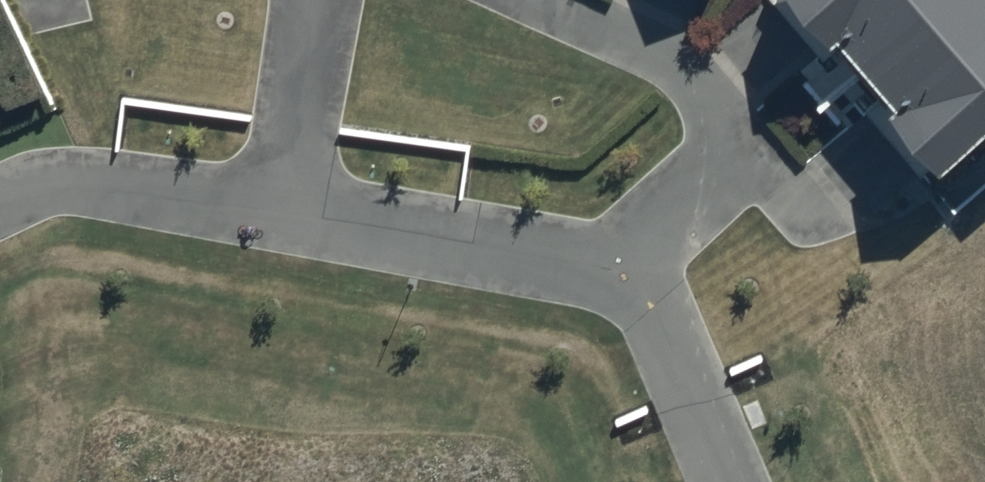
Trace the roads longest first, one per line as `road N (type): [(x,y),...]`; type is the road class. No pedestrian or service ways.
road 1 (residential): [(624,278),(733,178),(733,142),(688,74),(533,0)]
road 2 (residential): [(624,278),(277,228)]
road 3 (residential): [(277,228),(142,201),(78,202),(0,220)]
road 4 (residential): [(730,481),(664,323),(624,278)]
road 5 (residential): [(313,0),(277,228)]

